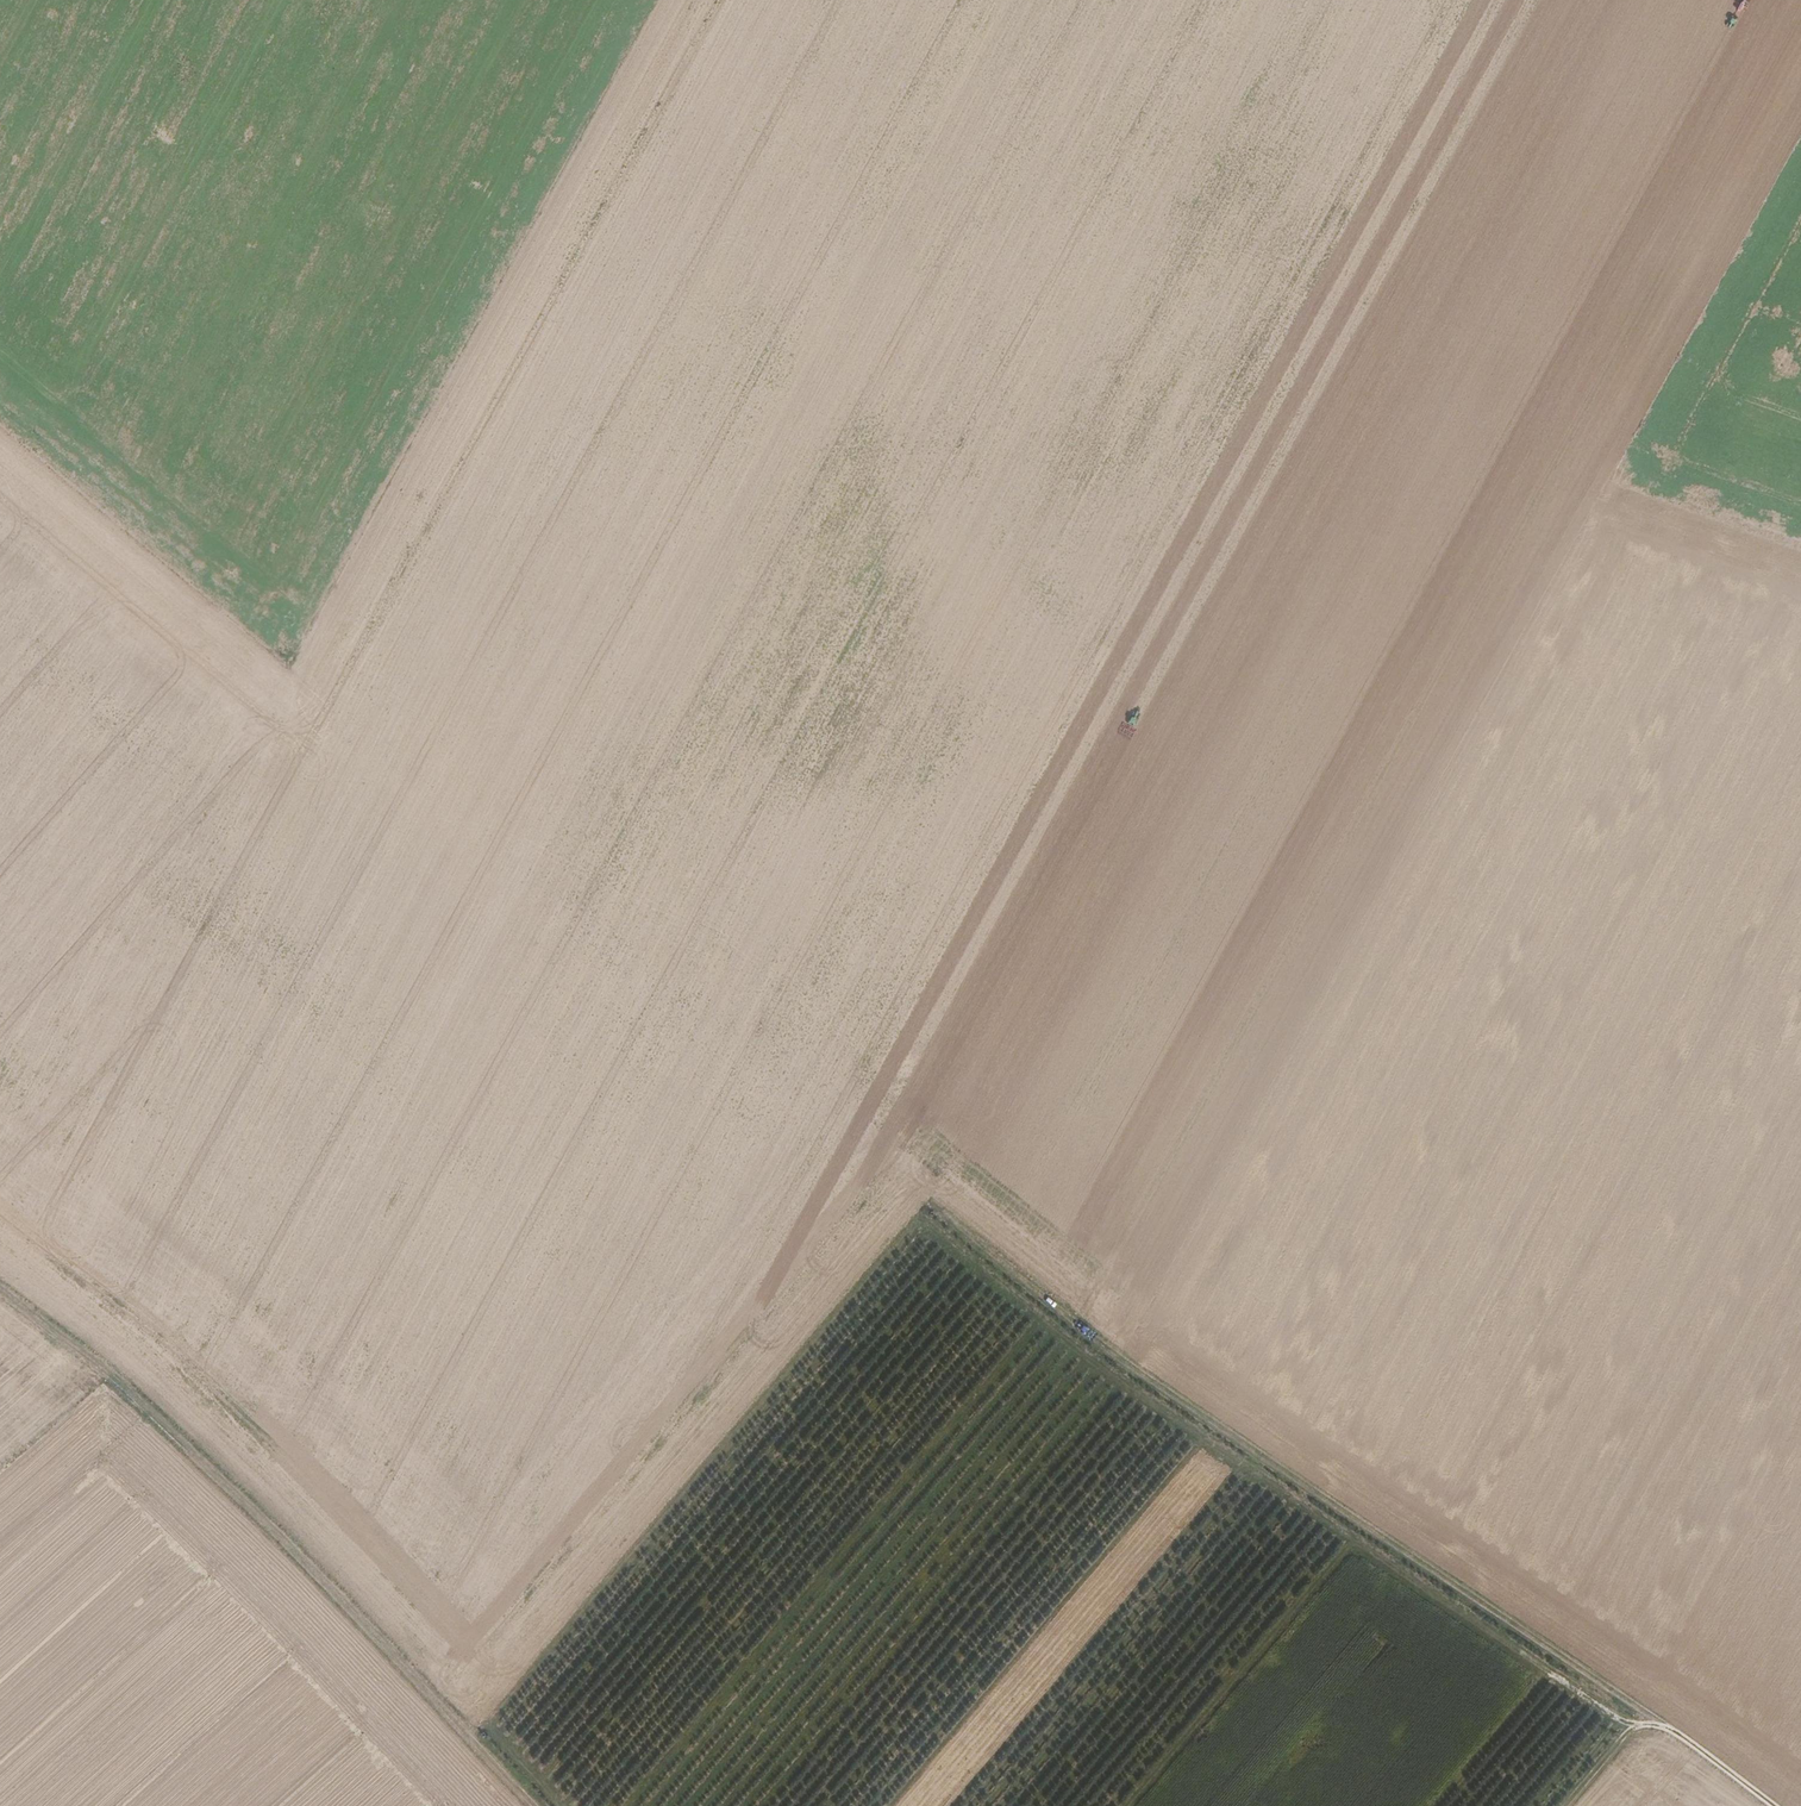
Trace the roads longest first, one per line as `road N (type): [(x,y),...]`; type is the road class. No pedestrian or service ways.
road 1 (track): [(0,1305),(66,1351),(259,1527),(531,1805)]
road 2 (track): [(1638,1725),(1676,1734),(1772,1805)]

